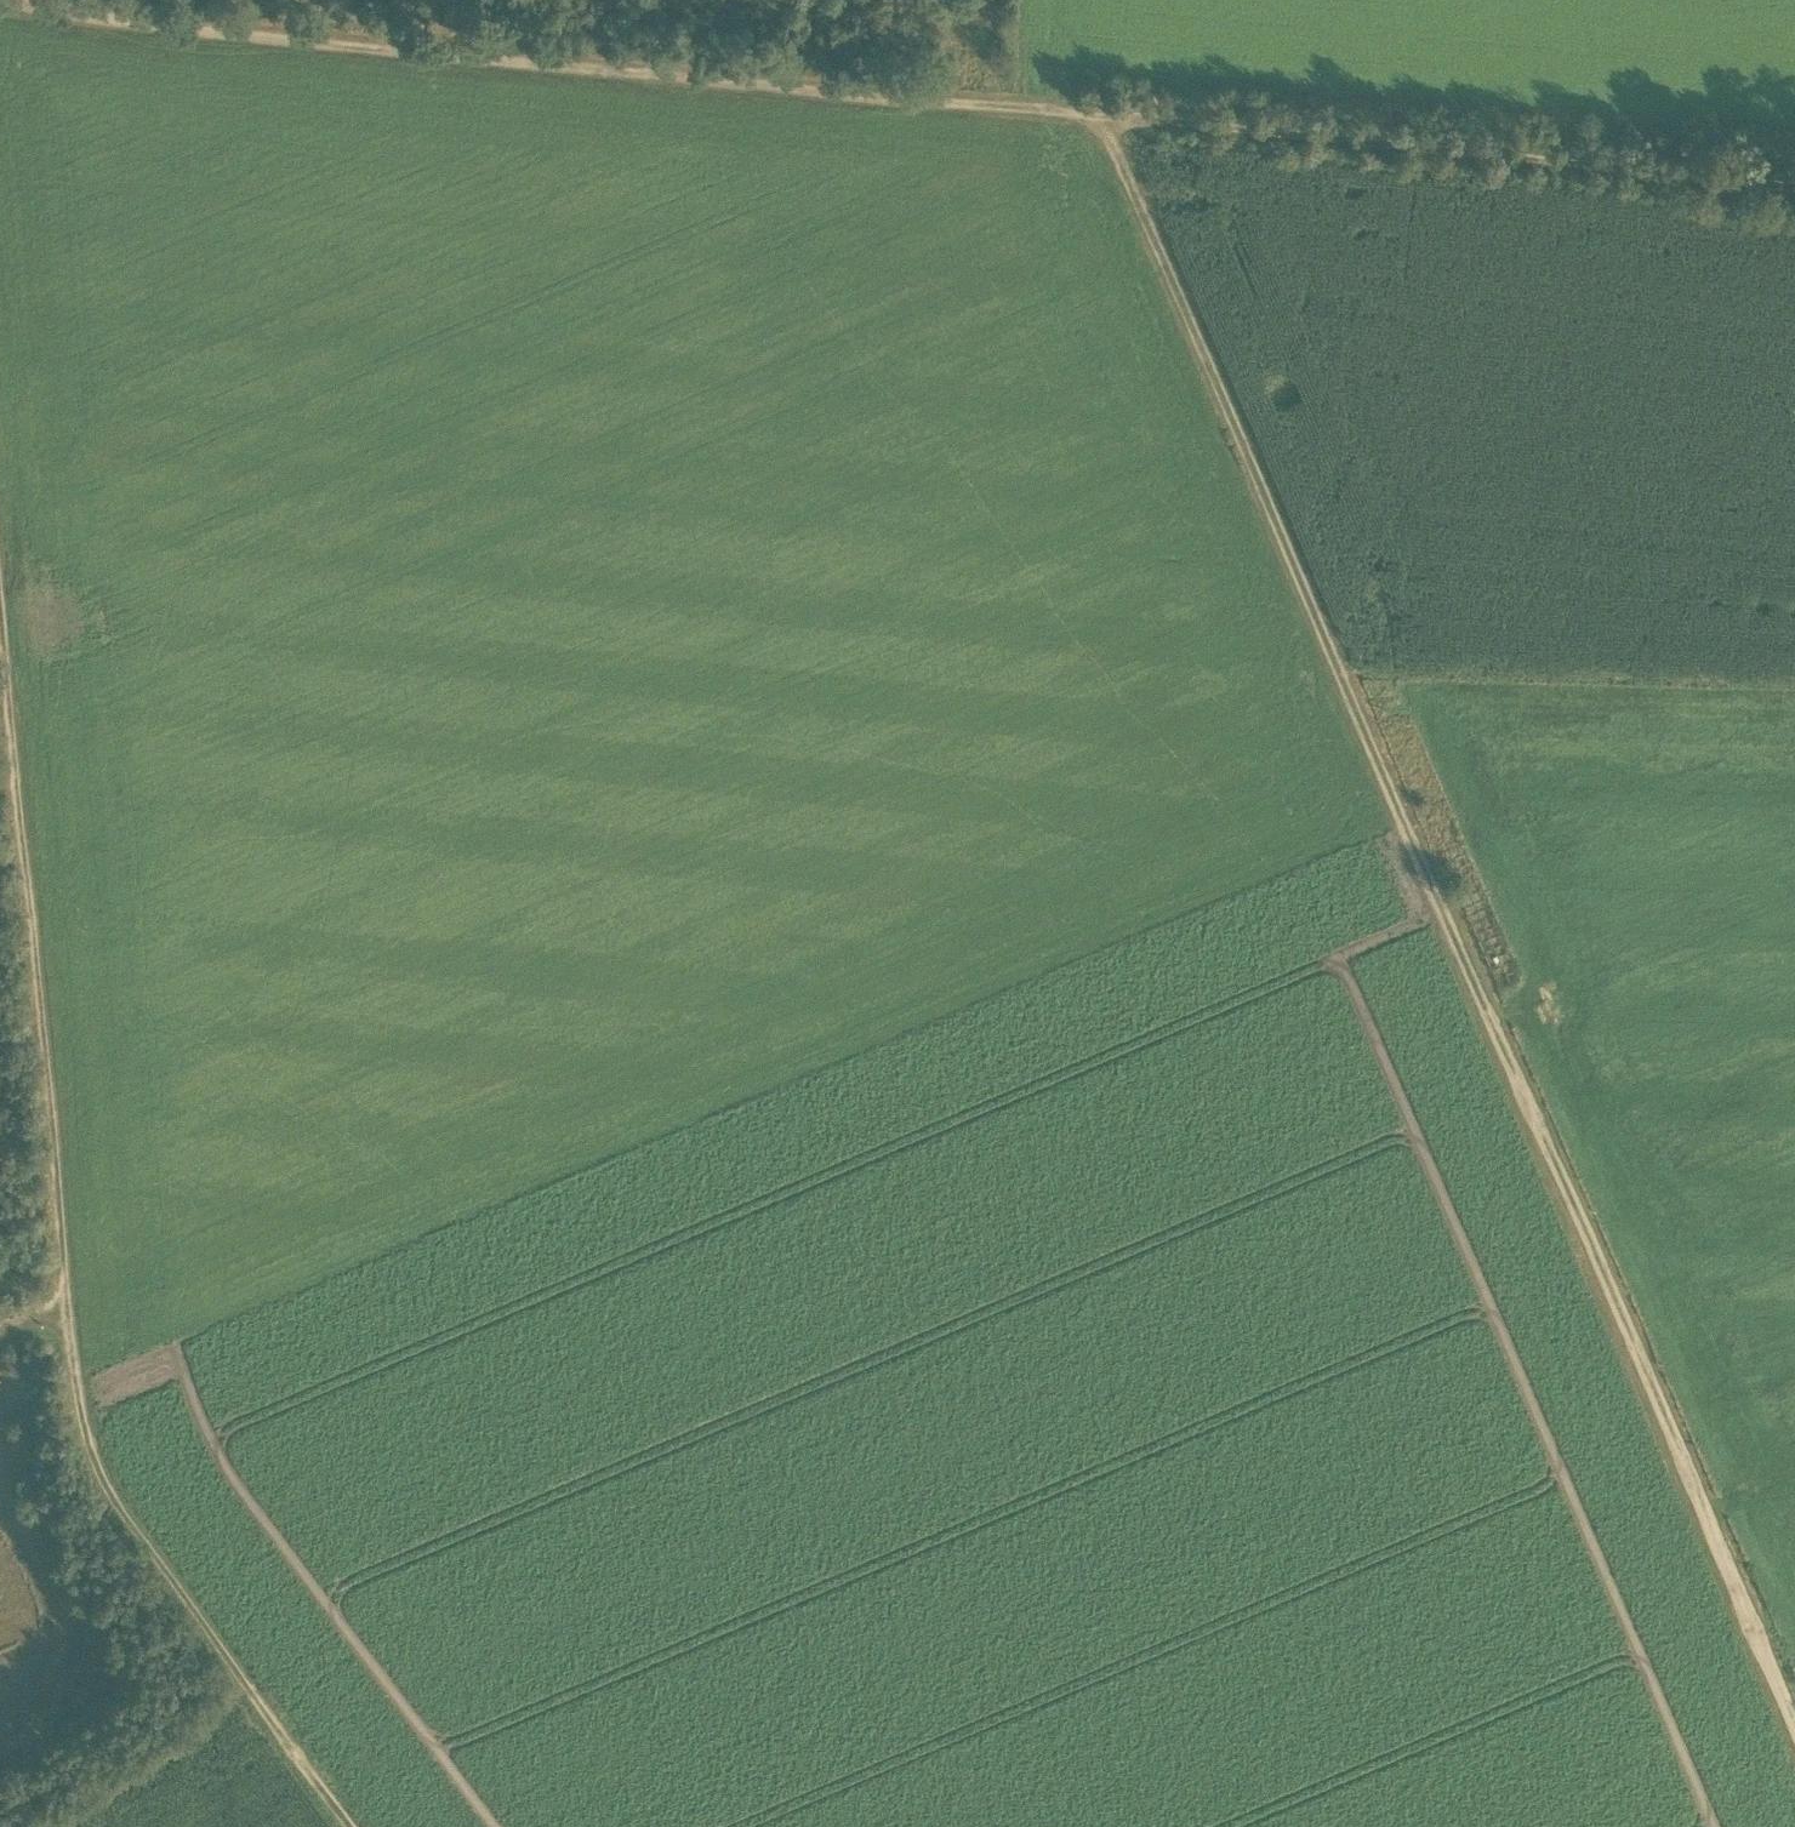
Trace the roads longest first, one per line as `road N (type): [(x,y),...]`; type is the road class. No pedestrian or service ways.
road 1 (track): [(0,9),(1794,188)]
road 2 (track): [(1101,119),(1794,1728)]
road 3 (track): [(65,1302),(0,621)]
road 4 (track): [(349,1826),(189,1610),(98,1465),(65,1302)]

